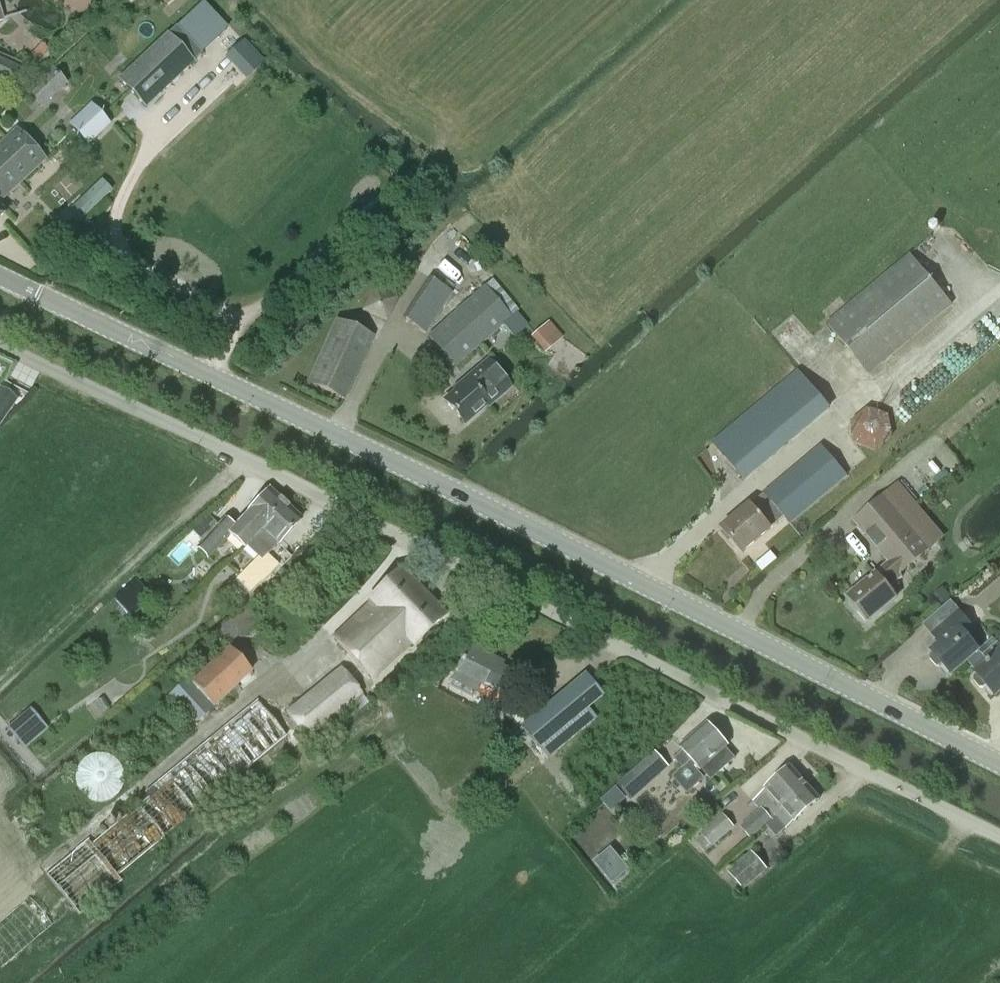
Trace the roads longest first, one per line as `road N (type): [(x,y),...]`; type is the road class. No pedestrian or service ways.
road 1 (unclassified): [(999,840),(0,342)]
road 2 (tertiary): [(999,767),(498,513),(0,276)]

